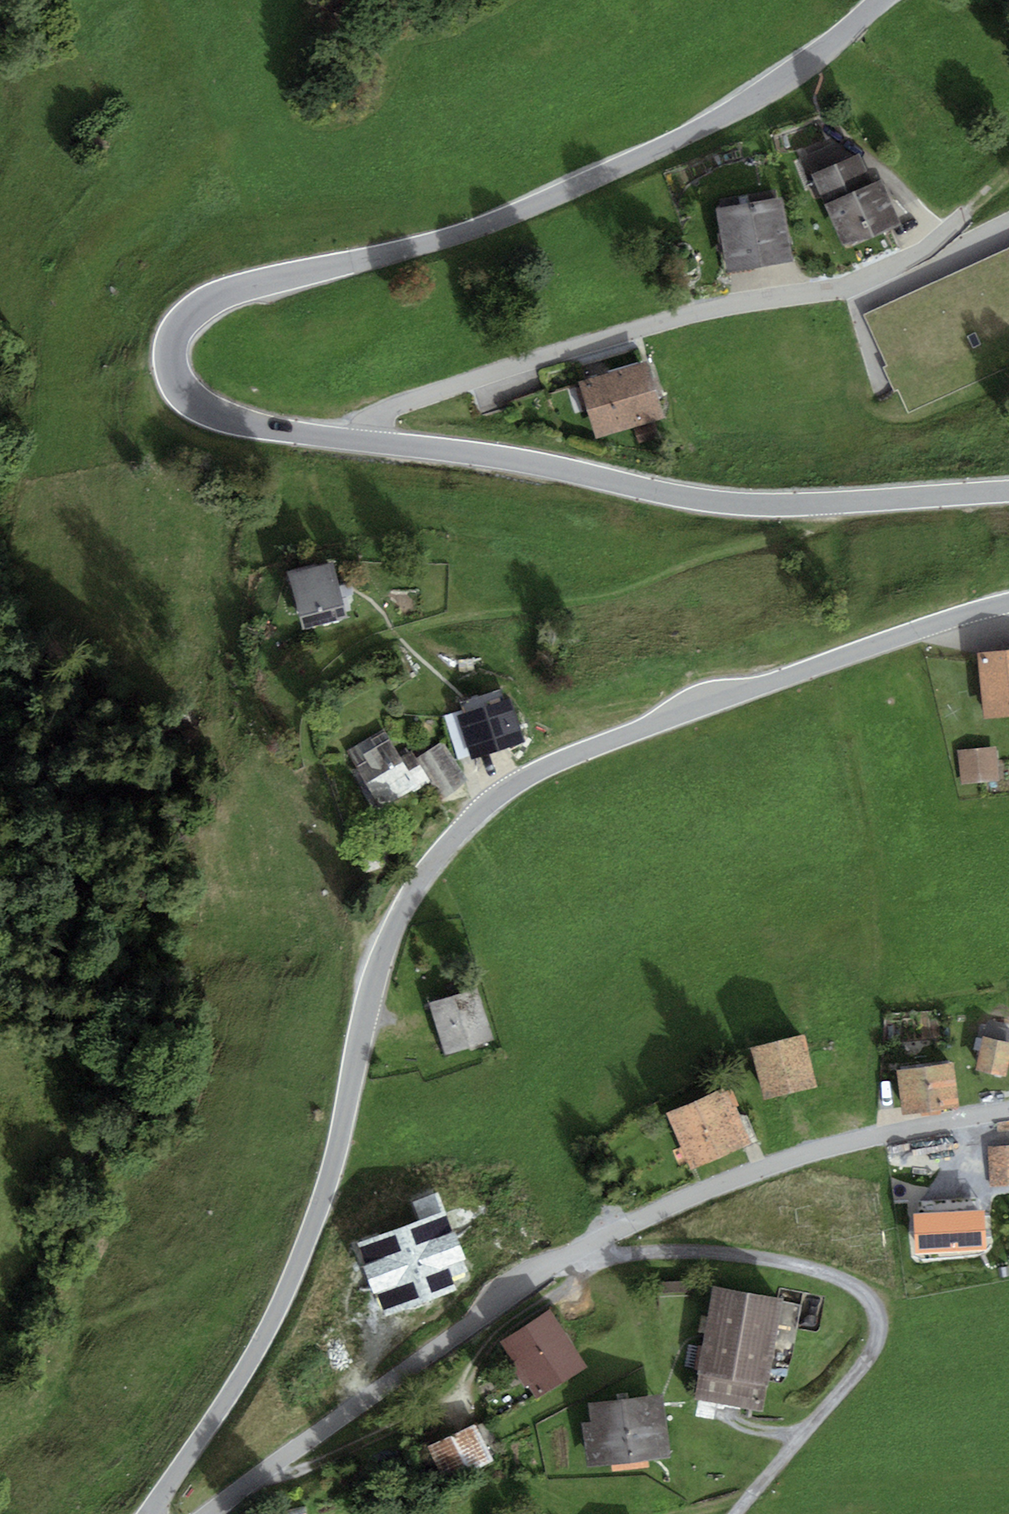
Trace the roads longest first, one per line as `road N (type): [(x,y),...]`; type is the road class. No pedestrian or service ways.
road 1 (tertiary): [(1008,493),(721,503),(521,460),(226,419),(198,404),(171,367),(179,327),(216,297),(482,227),(631,164),(762,99),(877,0)]
road 2 (tertiary): [(147,1513),(270,1332),(293,1280),(335,1167),(377,973),(415,886),(443,848),(537,770),(1008,603)]
road 3 (residential): [(1008,1113),(858,1140),(682,1200),(555,1268),(214,1513)]
road 4 (track): [(362,440),(405,400),(683,322),(887,276),(929,258),(963,222)]
road 5 (track): [(594,1245),(748,1256),(838,1276),(871,1302),(878,1337),(858,1373),(736,1513)]

